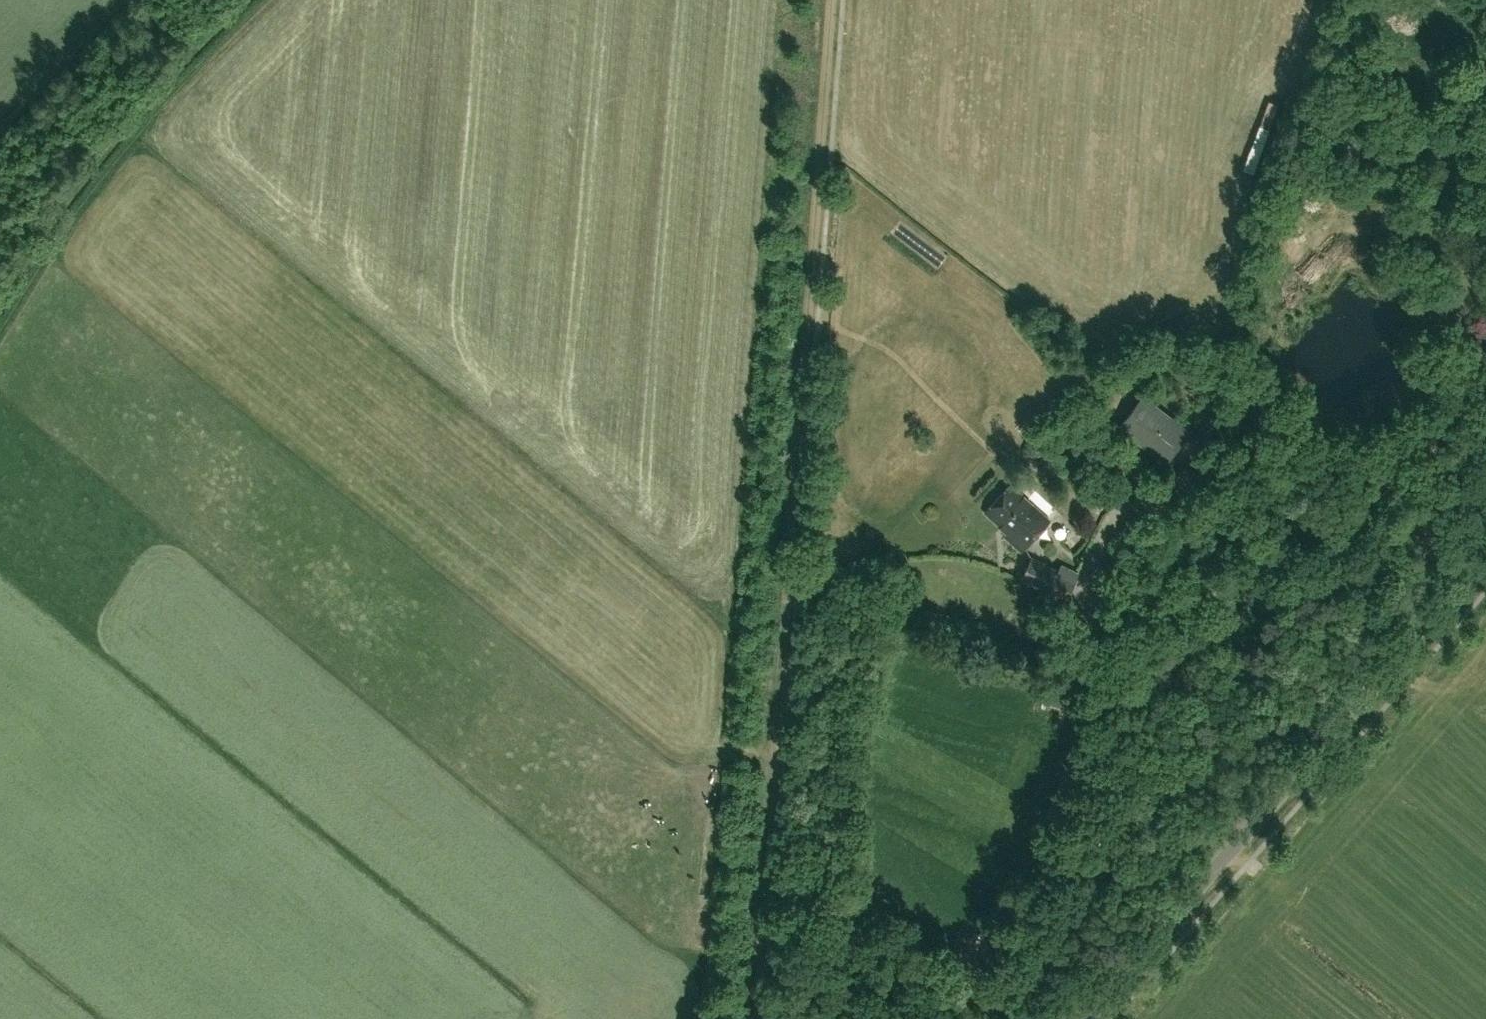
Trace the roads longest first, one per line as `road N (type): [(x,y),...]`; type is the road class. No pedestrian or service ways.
road 1 (track): [(760,942),(832,0)]
road 2 (unclassified): [(1082,1018),(1485,559)]

